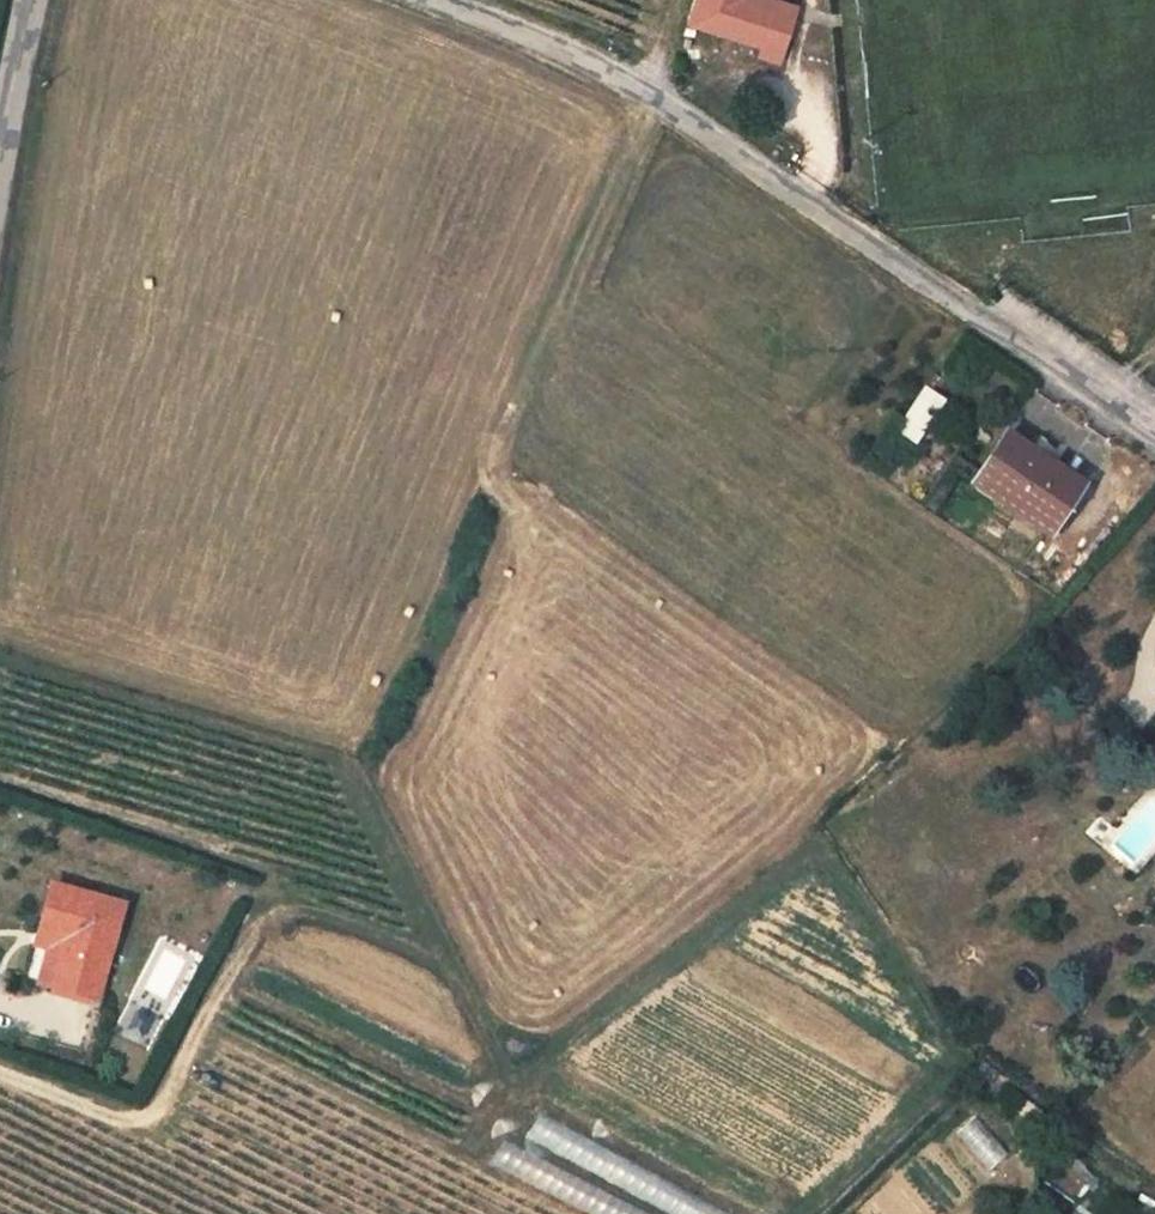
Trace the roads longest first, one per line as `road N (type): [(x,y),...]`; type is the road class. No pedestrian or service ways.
road 1 (unclassified): [(445,0),(621,78),(1154,436)]
road 2 (unclassified): [(36,0),(0,173)]

